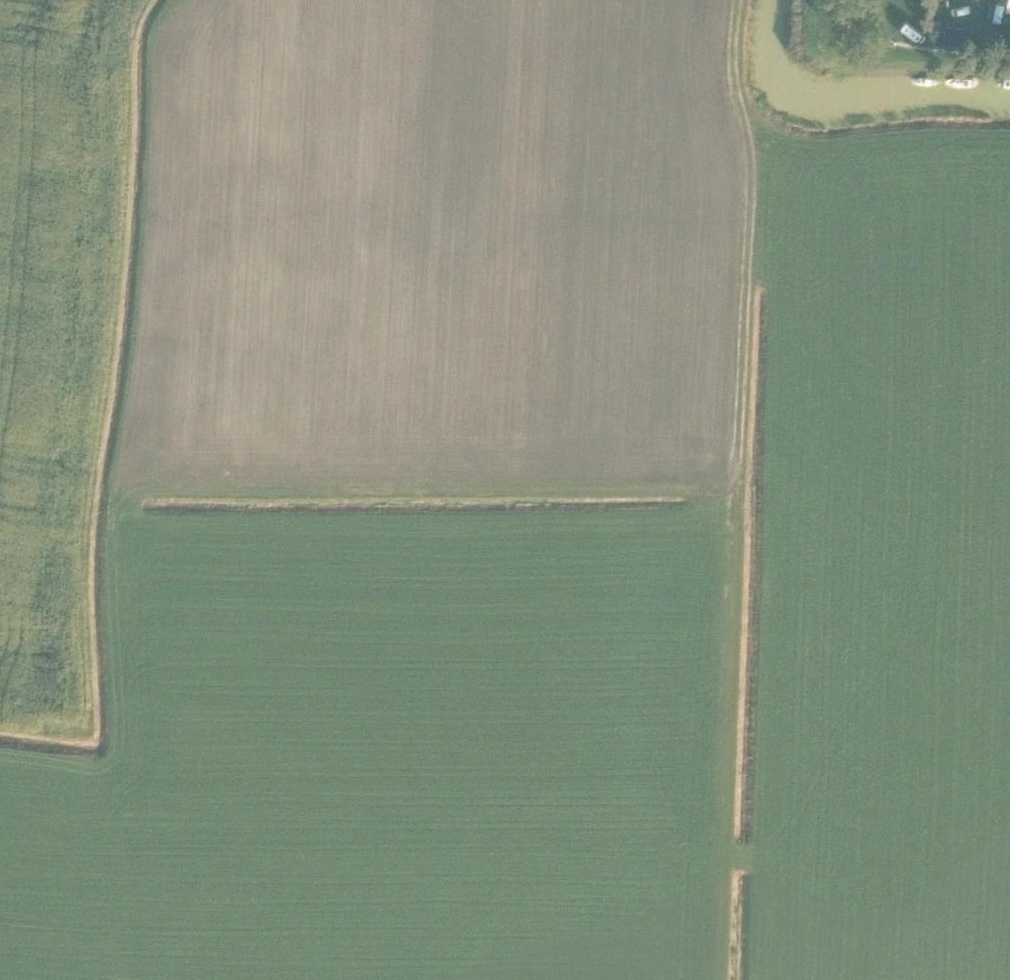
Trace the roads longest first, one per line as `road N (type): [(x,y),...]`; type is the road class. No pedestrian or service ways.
road 1 (track): [(730,658),(753,153),(735,81),(742,0)]

